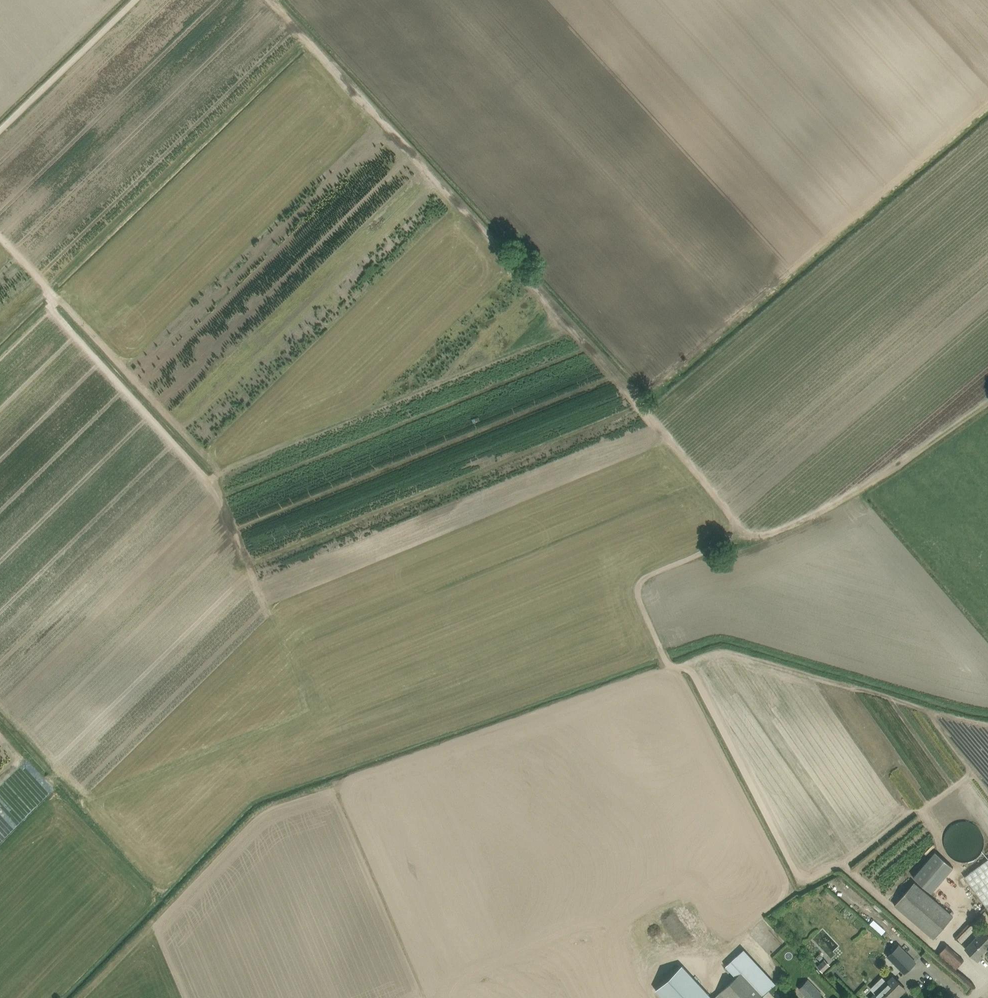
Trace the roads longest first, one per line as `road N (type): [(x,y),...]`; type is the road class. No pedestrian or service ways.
road 1 (track): [(987,979),(944,936),(935,946),(842,867),(806,881),(796,874),(686,663),(671,669),(636,592),(709,553),(737,526),(605,370)]
road 2 (track): [(137,0),(0,130)]
road 3 (track): [(868,483),(987,400)]

